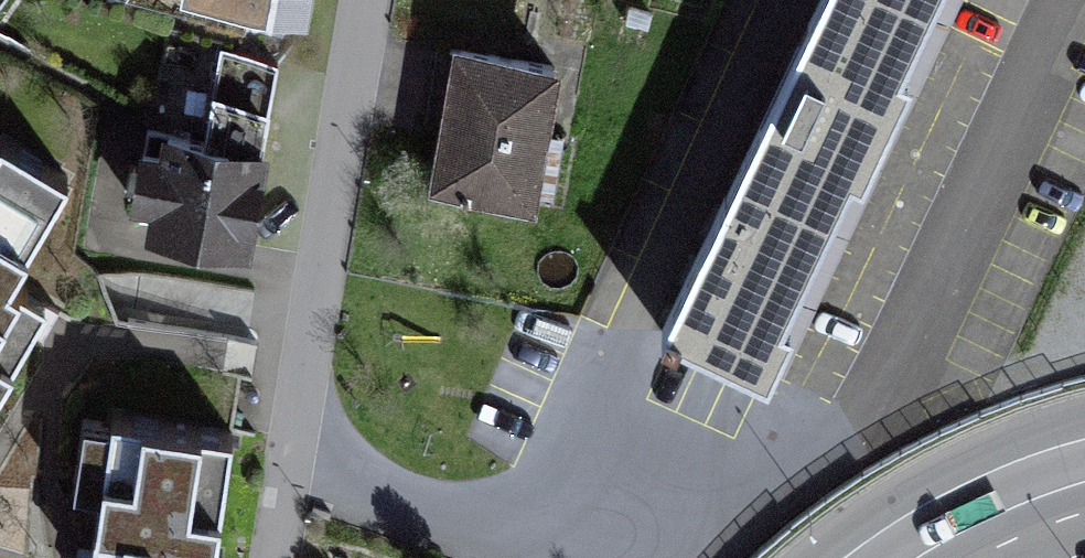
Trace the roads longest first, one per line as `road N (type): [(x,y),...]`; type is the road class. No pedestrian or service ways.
road 1 (residential): [(375,0),(276,557)]
road 2 (motorway): [(1084,418),(985,450),(916,484),(811,557)]
road 3 (secondary): [(1084,465),(1031,478),(876,557)]

